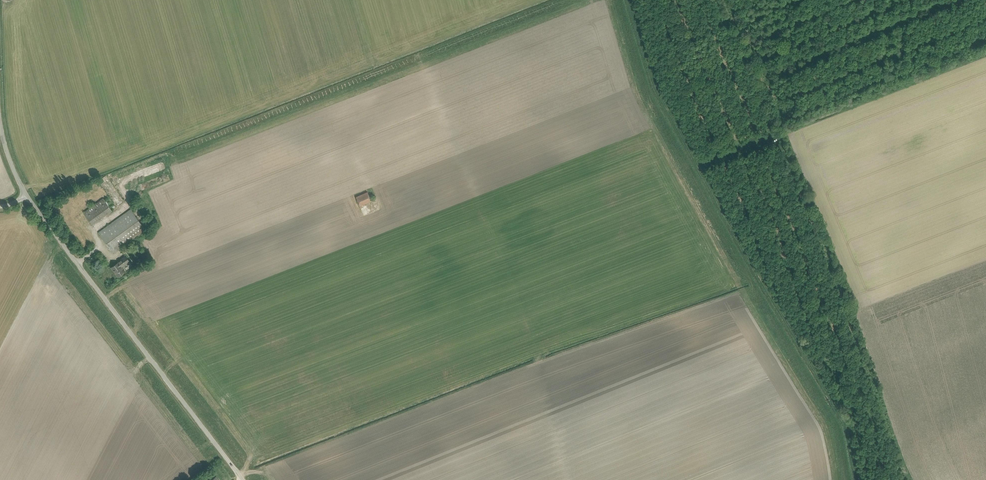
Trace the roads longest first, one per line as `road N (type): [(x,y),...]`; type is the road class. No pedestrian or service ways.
road 1 (unclassified): [(243,479),(27,195)]
road 2 (track): [(697,164),(847,426),(857,479)]
road 3 (track): [(628,0),(655,88),(697,164)]

